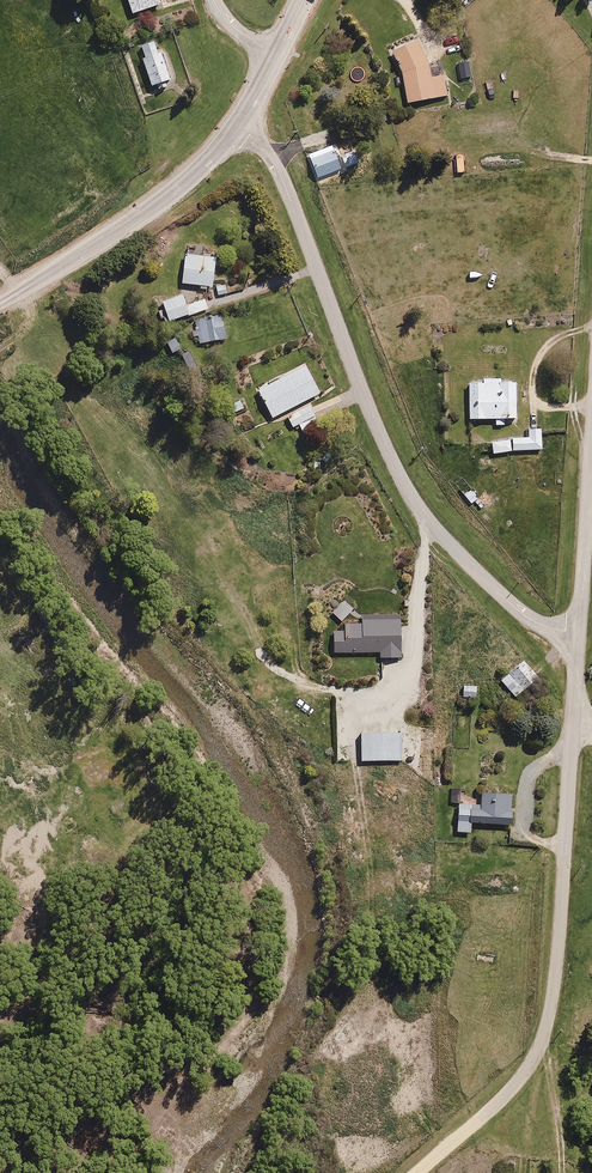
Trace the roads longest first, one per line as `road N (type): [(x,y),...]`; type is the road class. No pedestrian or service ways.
road 1 (residential): [(238,126),(281,176),(375,422),(423,514),(516,609),(578,632)]
road 2 (residential): [(573,724),(553,995),(540,1047),(513,1088),(419,1172)]
road 3 (tertiary): [(238,126),(166,199),(0,305)]
road 4 (residential): [(591,426),(578,632)]

